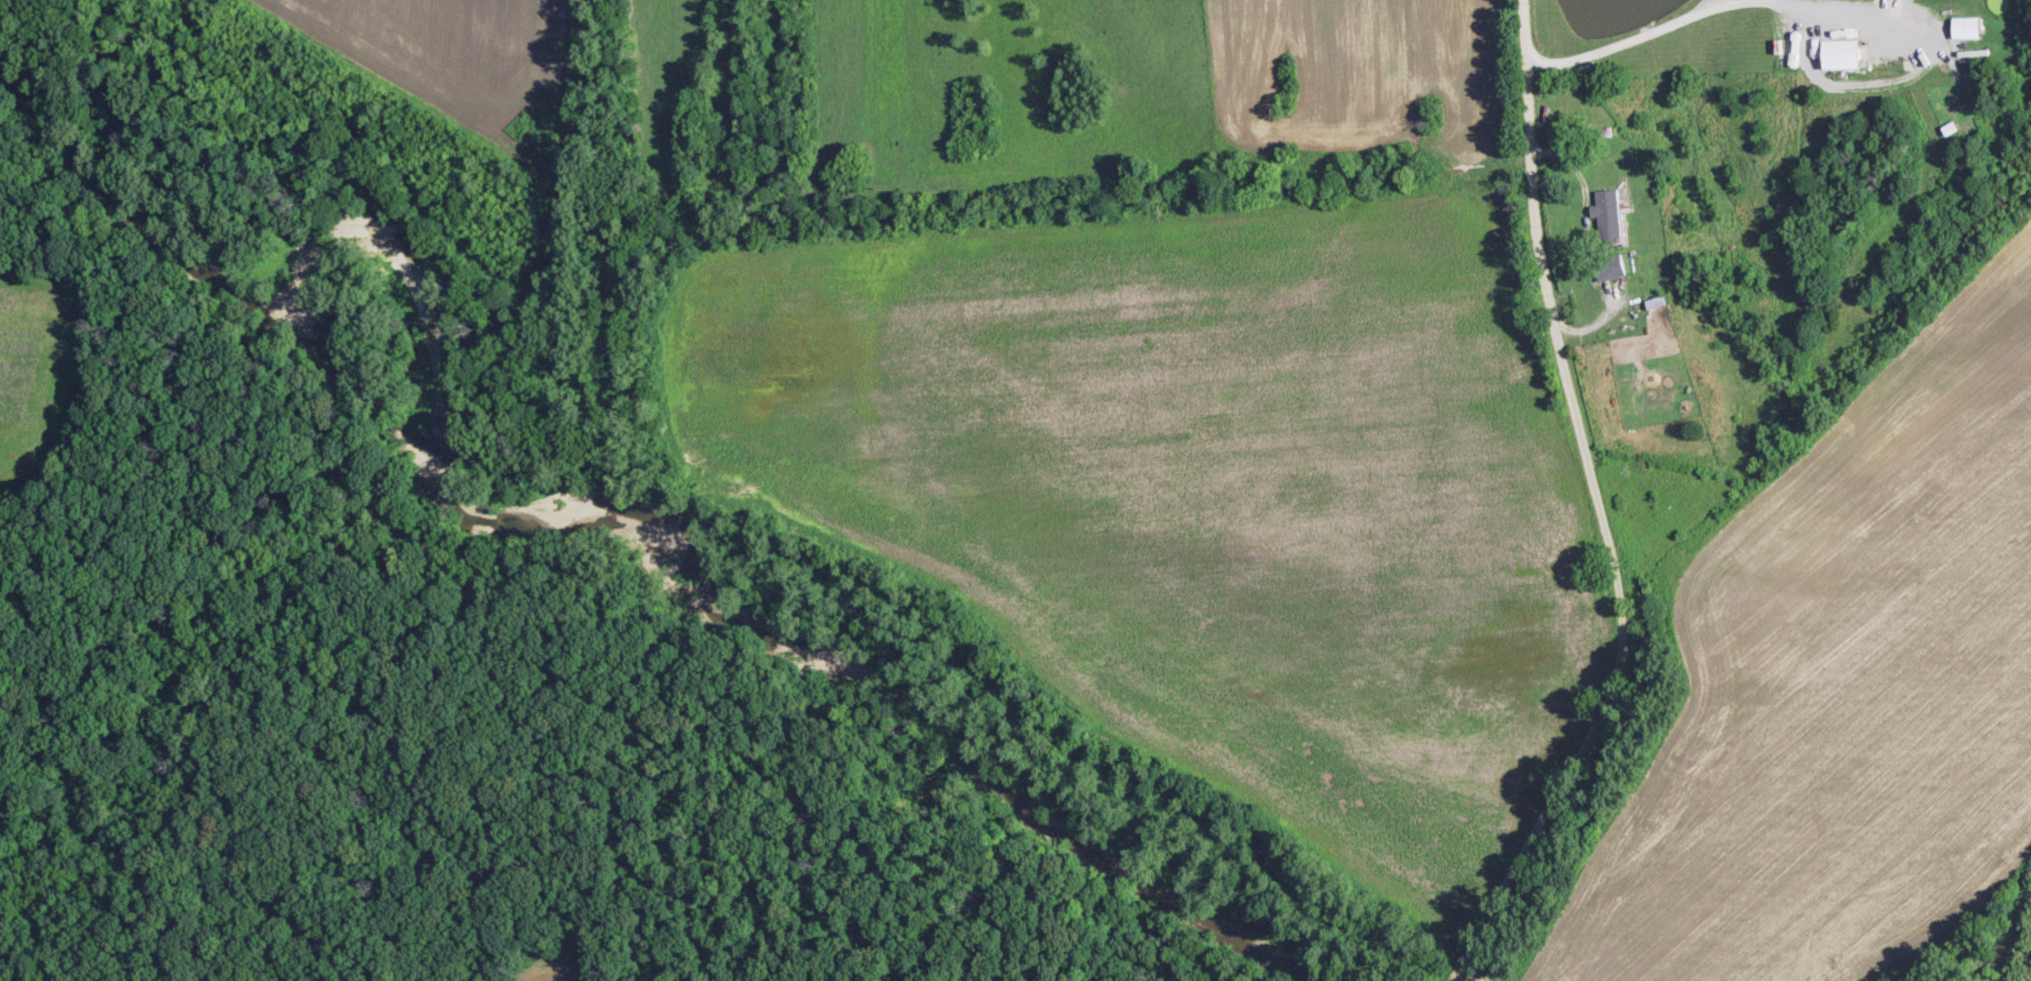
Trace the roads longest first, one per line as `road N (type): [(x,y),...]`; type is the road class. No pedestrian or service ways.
road 1 (residential): [(1476,980),(1634,698),(1619,575),(1536,214),(1527,0)]

